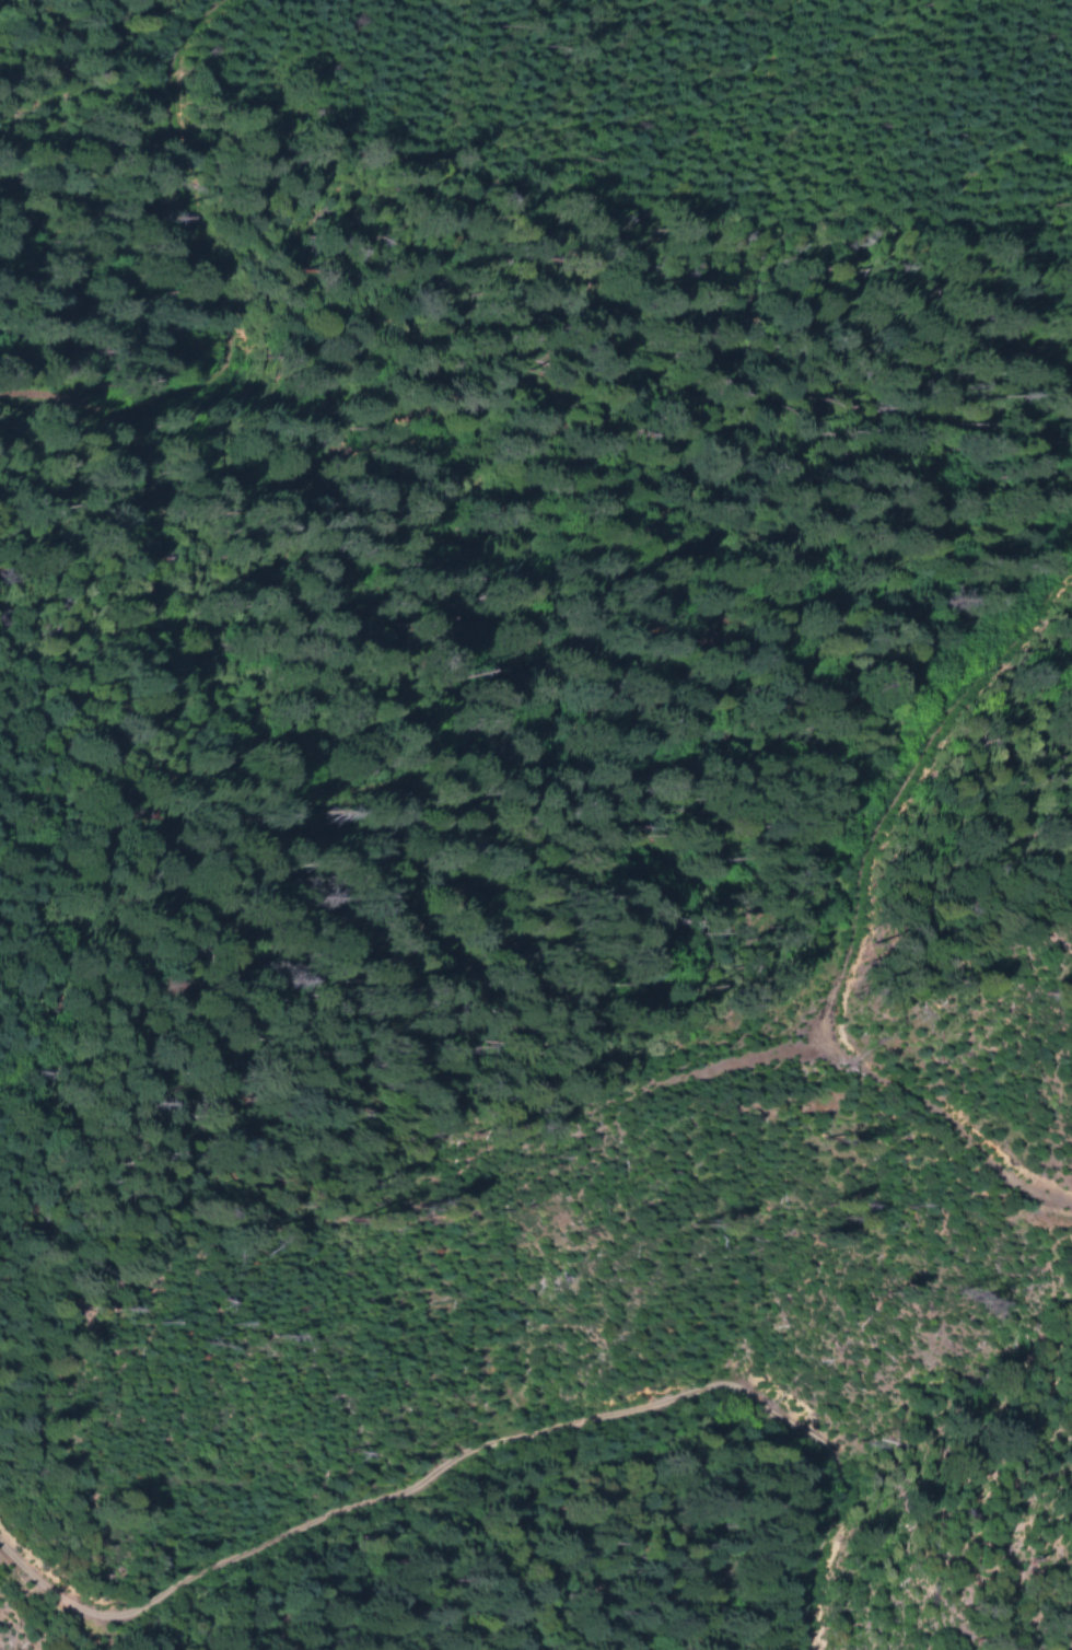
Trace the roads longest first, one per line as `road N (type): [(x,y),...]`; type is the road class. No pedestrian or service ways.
road 1 (track): [(803,1649),(804,1559),(824,1488),(817,1459),(726,1391),(706,1388),(452,1451),(395,1499),(265,1542),(123,1616),(90,1613),(49,1590),(0,1545)]
road 2 (track): [(1071,570),(933,745),(860,857),(813,1010),(824,1054),(908,1103),(1003,1181),(1071,1210)]
road 3 (track): [(0,393),(123,418),(178,398),(202,374),(208,351),(185,259),(165,78),(175,43),(215,0)]

